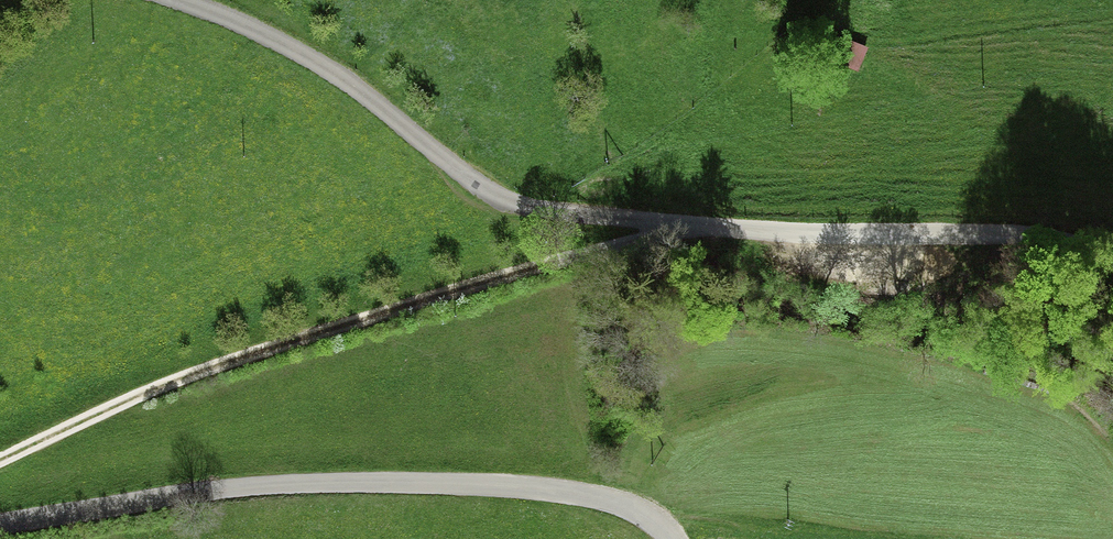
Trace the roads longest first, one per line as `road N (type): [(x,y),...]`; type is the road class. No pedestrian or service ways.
road 1 (track): [(185,0),(310,58),(504,197),(588,215),(695,223),(1021,234),(1112,260)]
road 2 (track): [(695,223),(334,327),(126,403),(0,460)]
road 3 (tertiary): [(671,538),(643,513),(614,500),(434,483),(229,488),(0,521)]

